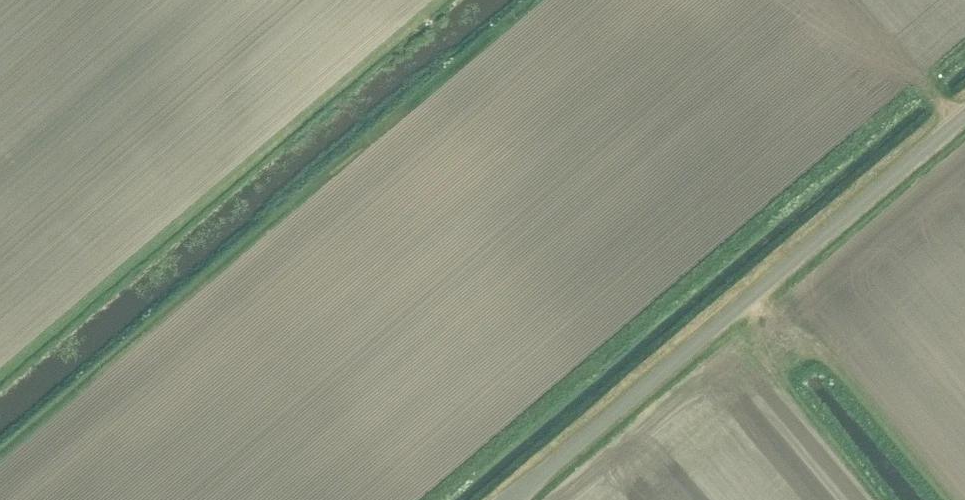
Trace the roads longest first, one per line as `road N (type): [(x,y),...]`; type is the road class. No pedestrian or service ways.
road 1 (unclassified): [(513,499),(964,116)]

